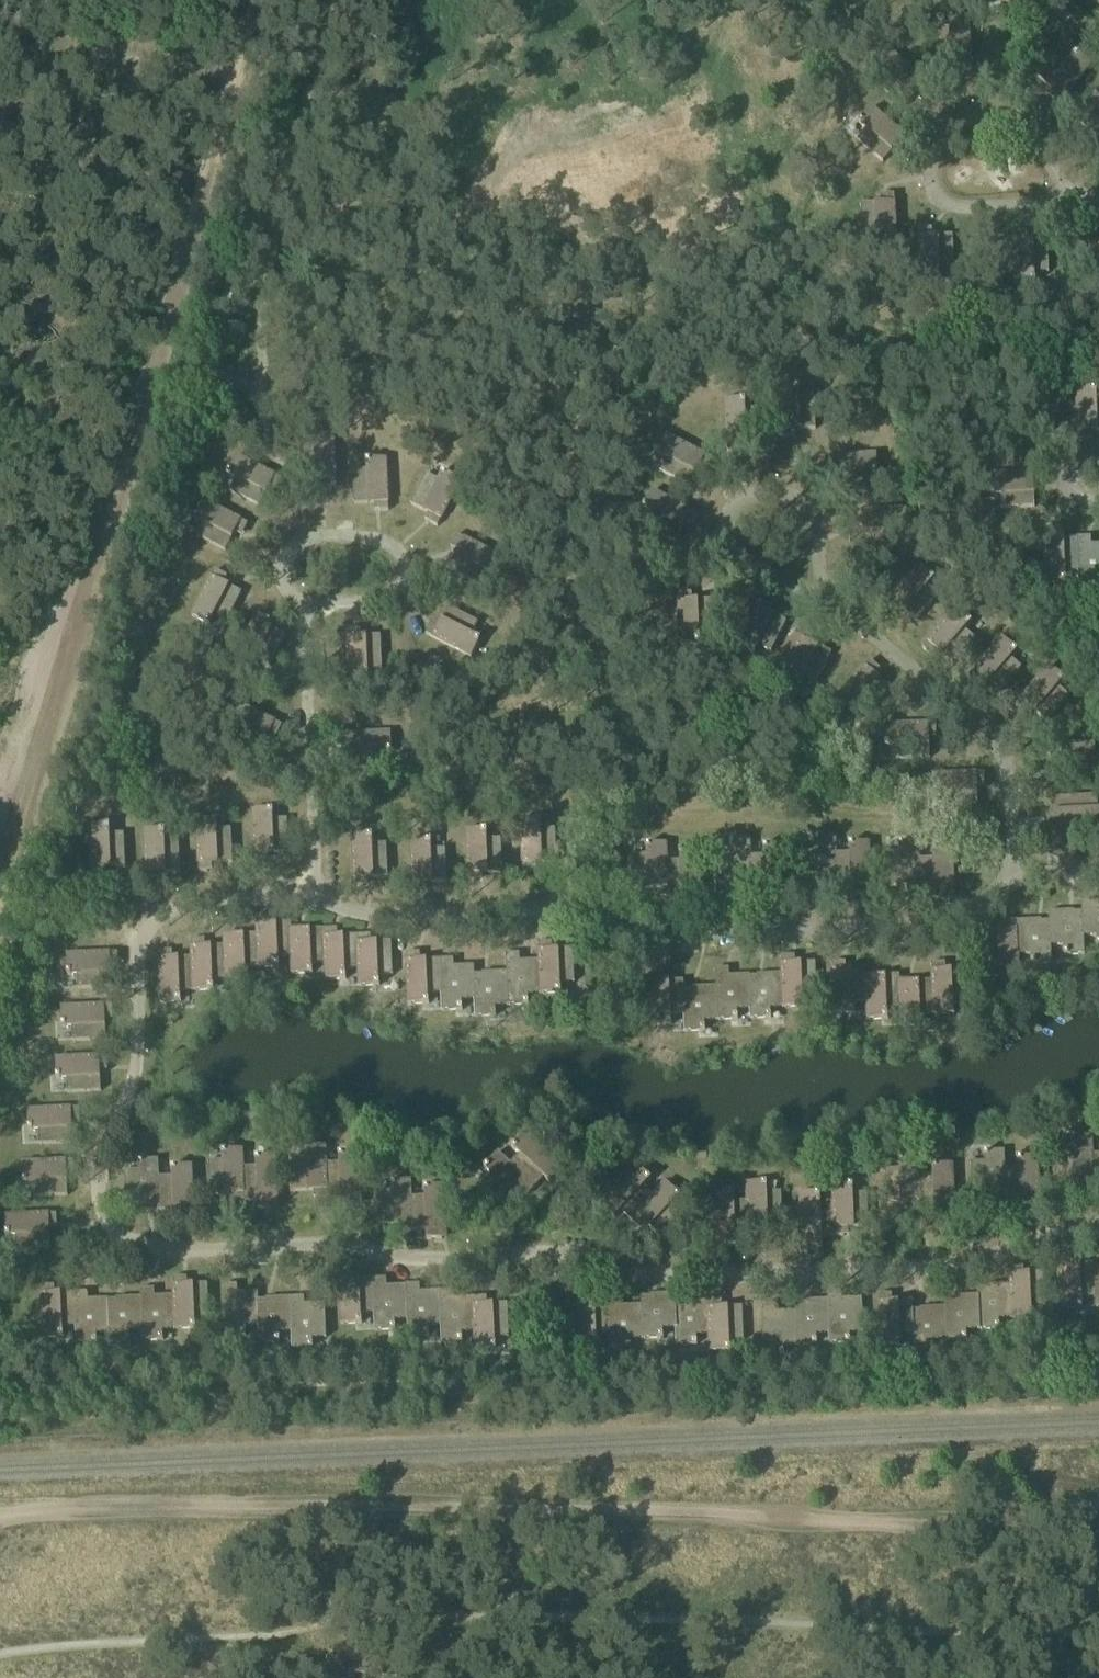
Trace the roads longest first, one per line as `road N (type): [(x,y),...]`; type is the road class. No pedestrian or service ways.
road 1 (track): [(1098,1508),(985,1524),(414,1506),(87,1507),(0,1518)]
road 2 (track): [(0,877),(226,74)]
road 3 (track): [(226,74),(0,42)]

